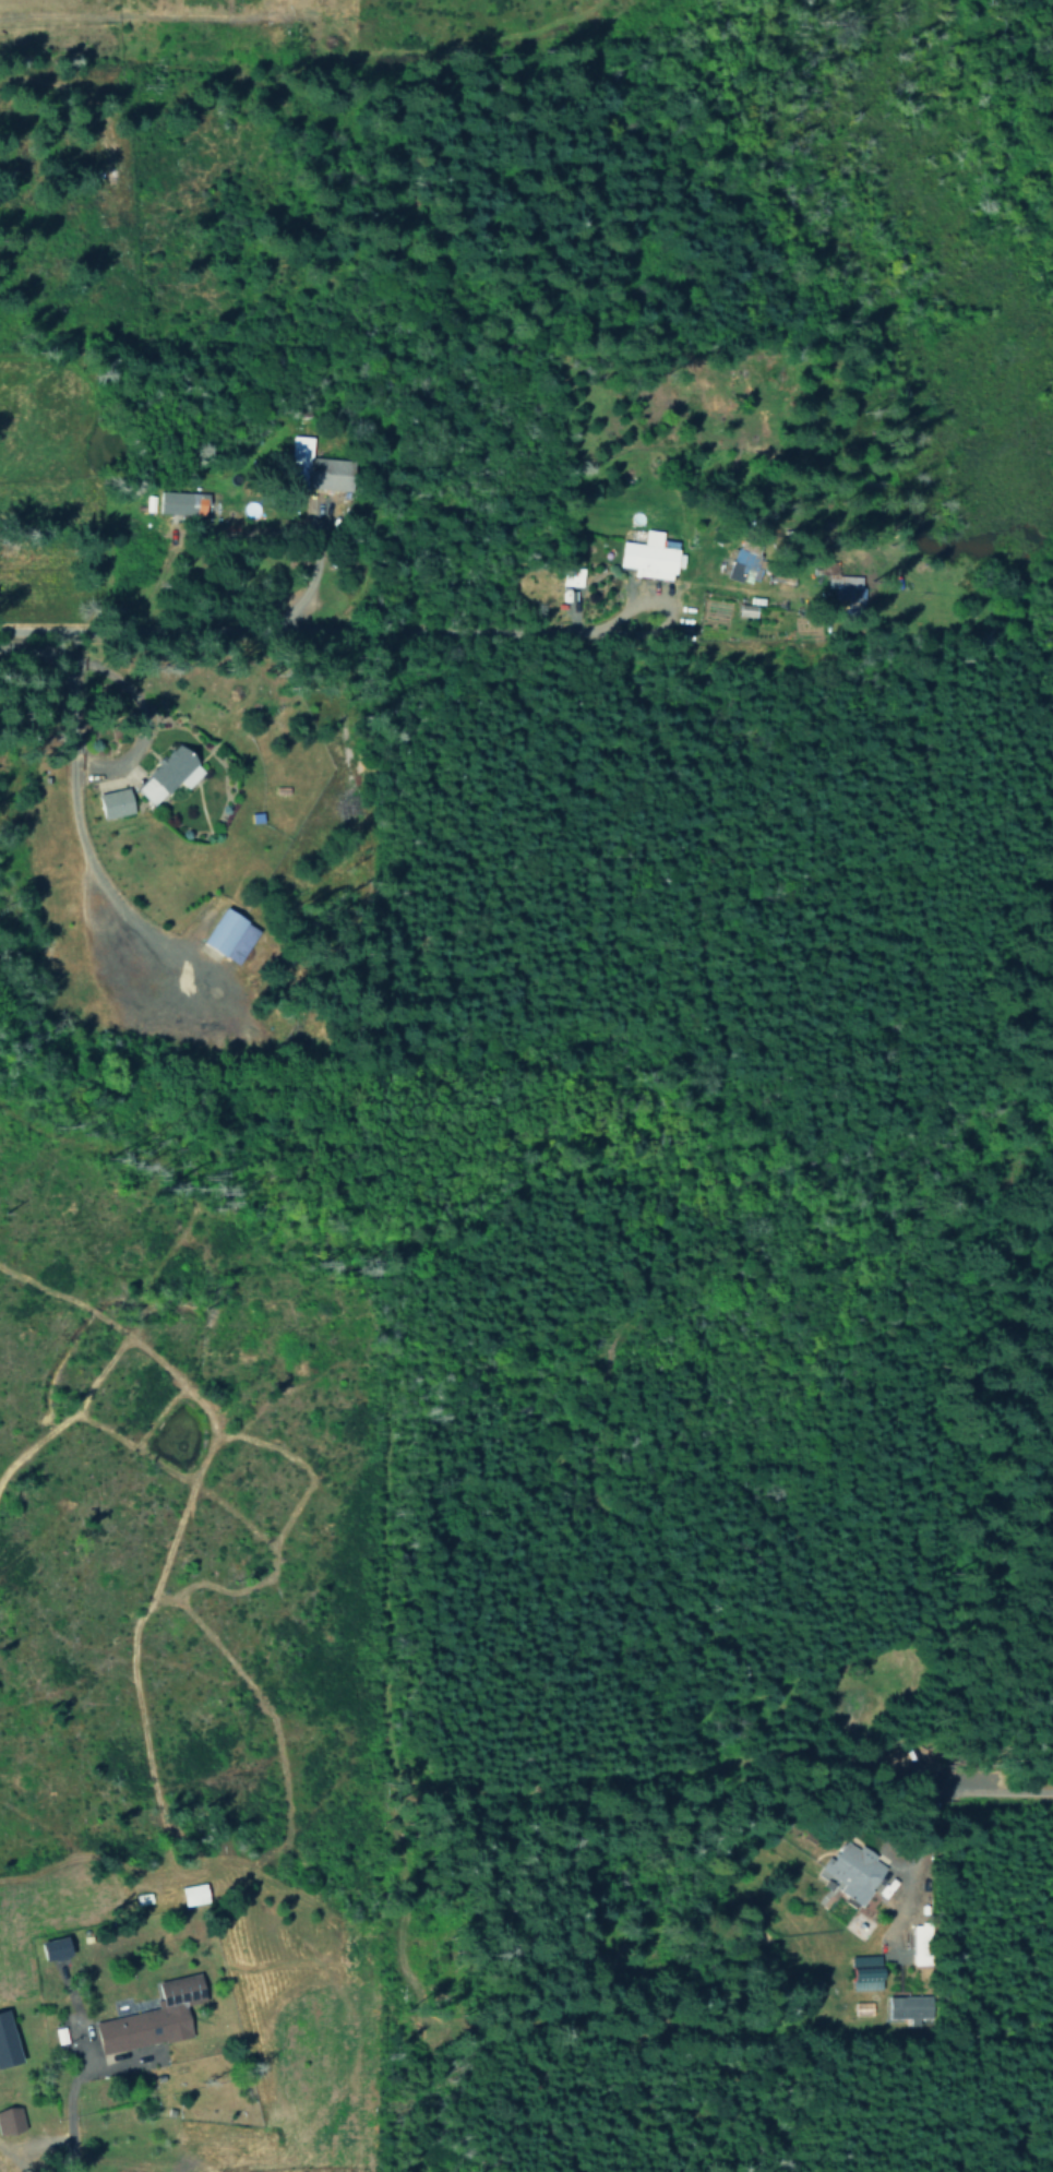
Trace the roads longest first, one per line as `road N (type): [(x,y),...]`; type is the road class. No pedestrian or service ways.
road 1 (residential): [(0,623),(781,635)]
road 2 (residential): [(1052,1795),(983,1795),(936,1813),(904,1848)]

